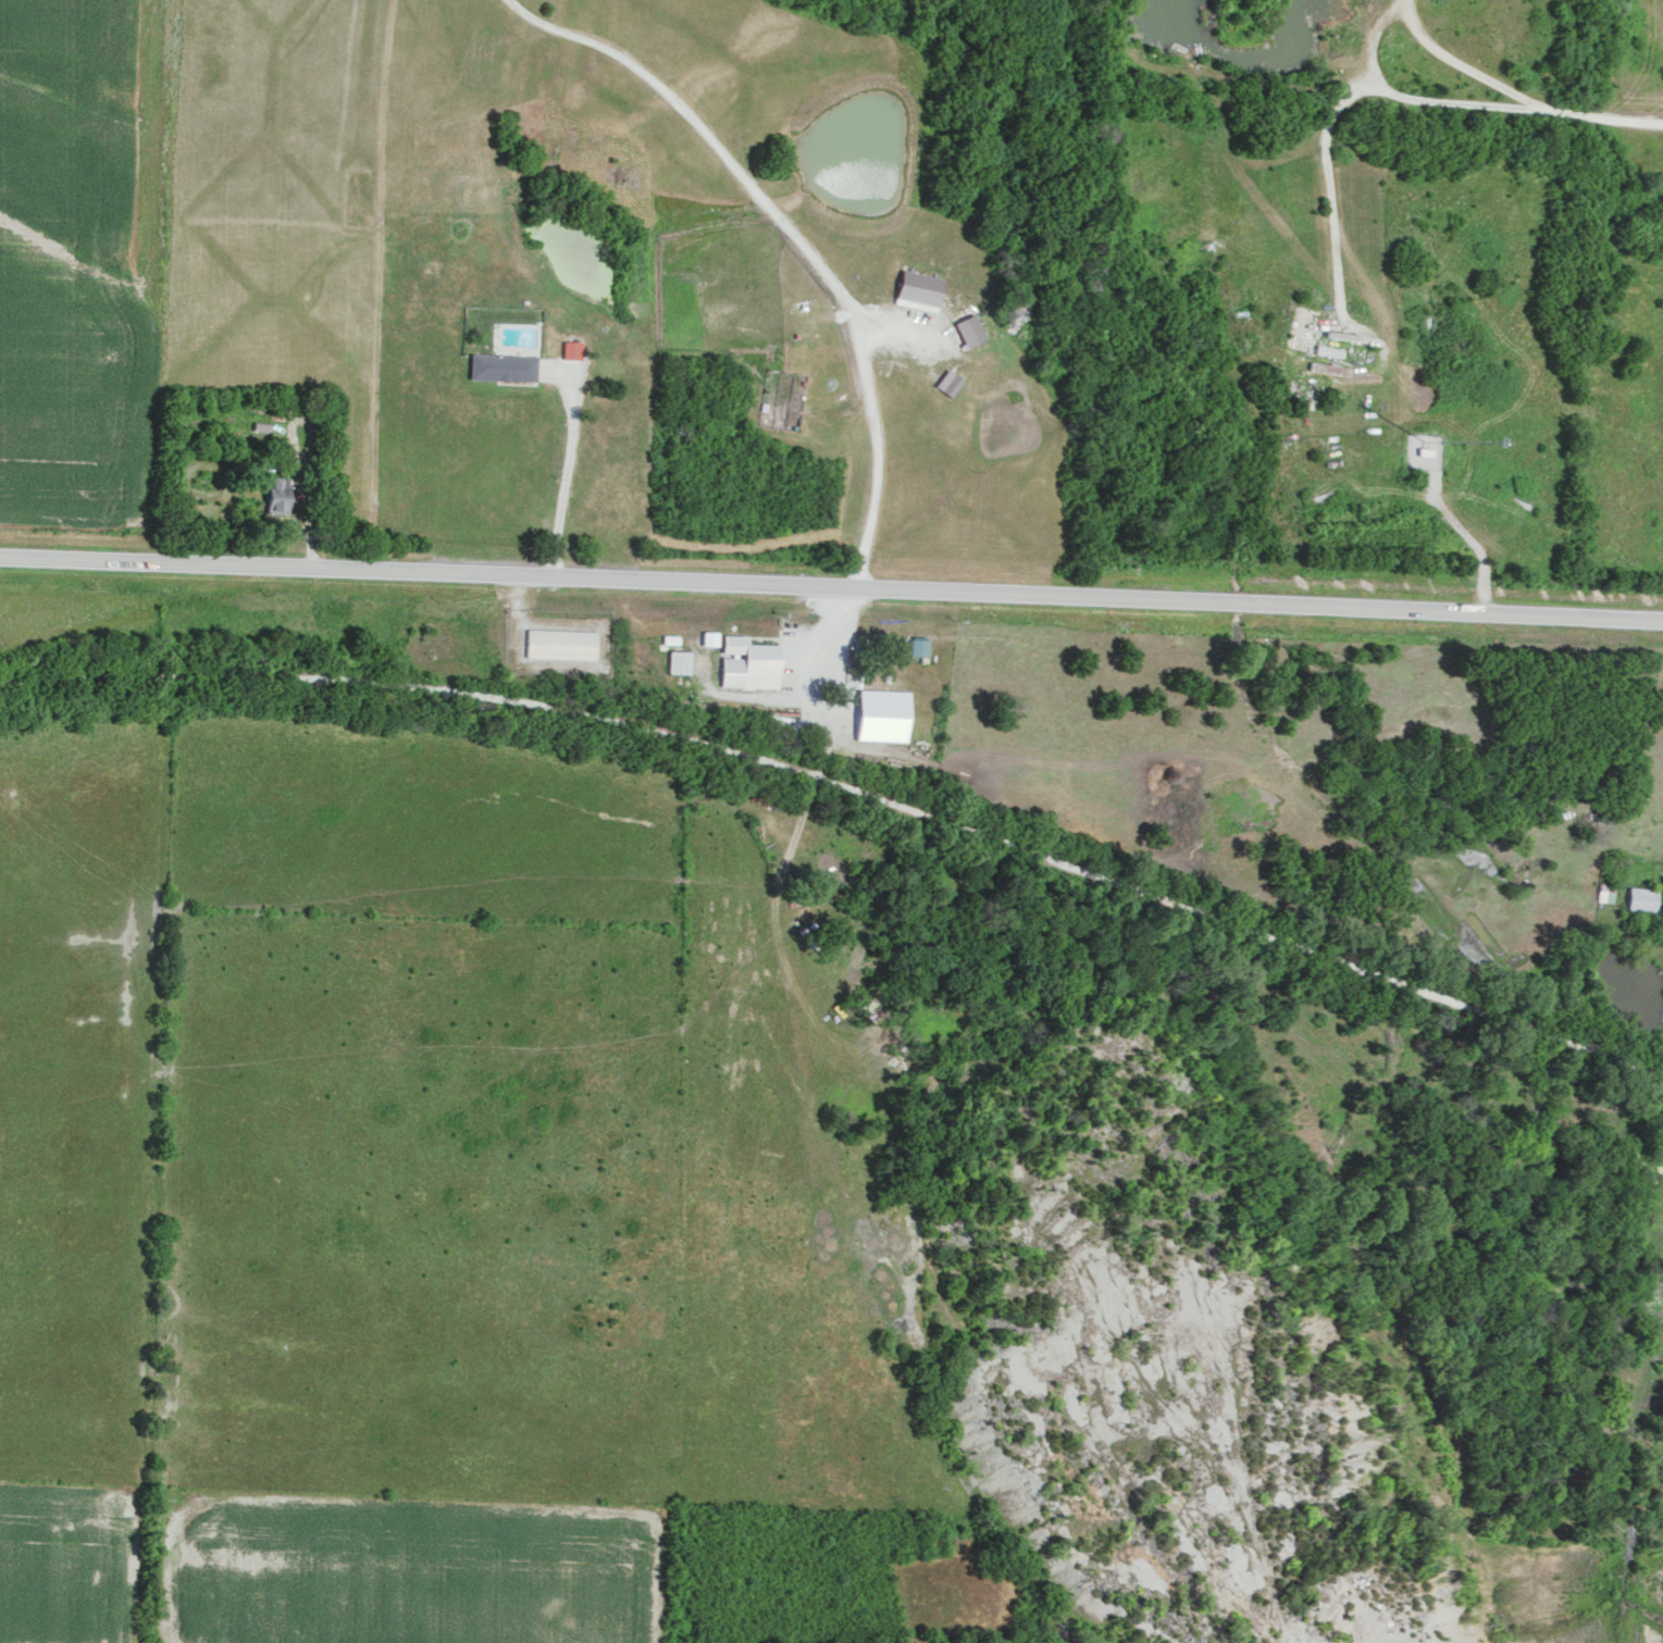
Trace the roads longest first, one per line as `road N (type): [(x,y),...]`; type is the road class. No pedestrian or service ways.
road 1 (secondary): [(1662,620),(0,556)]

